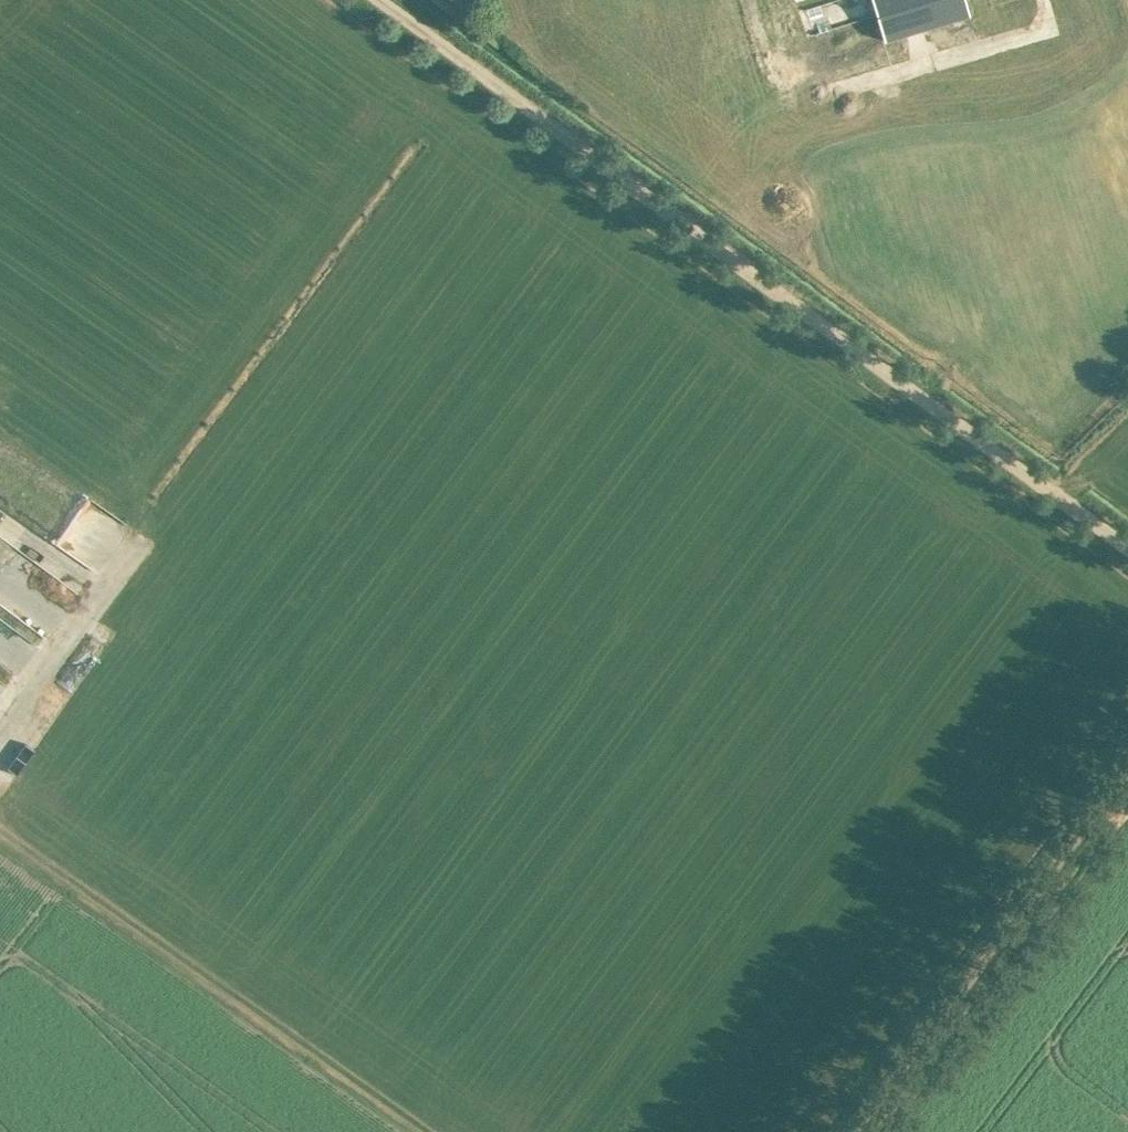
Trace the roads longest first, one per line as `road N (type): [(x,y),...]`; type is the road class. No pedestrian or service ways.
road 1 (track): [(1127,548),(377,0)]
road 2 (track): [(432,1131),(0,828)]
road 3 (track): [(851,1131),(1127,768)]

